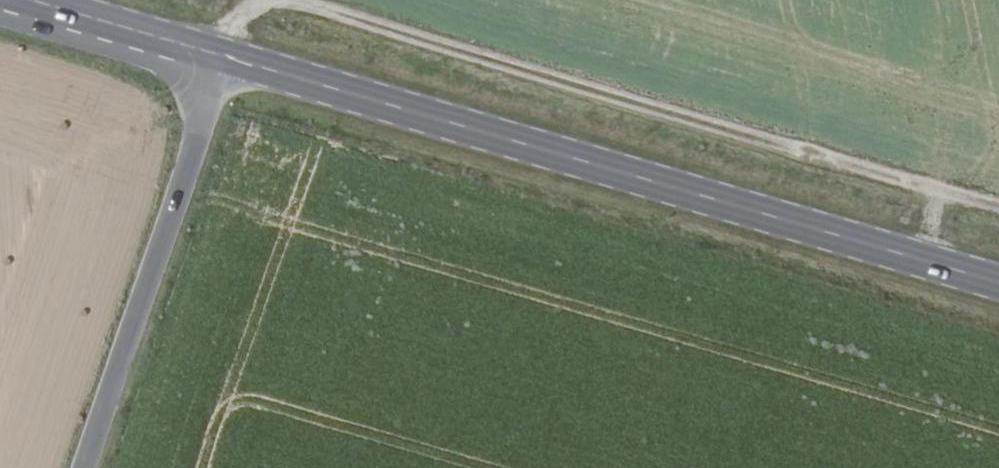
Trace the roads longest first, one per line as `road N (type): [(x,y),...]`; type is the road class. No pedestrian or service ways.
road 1 (primary): [(998,284),(224,56)]
road 2 (track): [(998,204),(302,0)]
road 3 (unclassified): [(87,467),(224,56)]
road 4 (primary): [(224,56),(33,0)]

